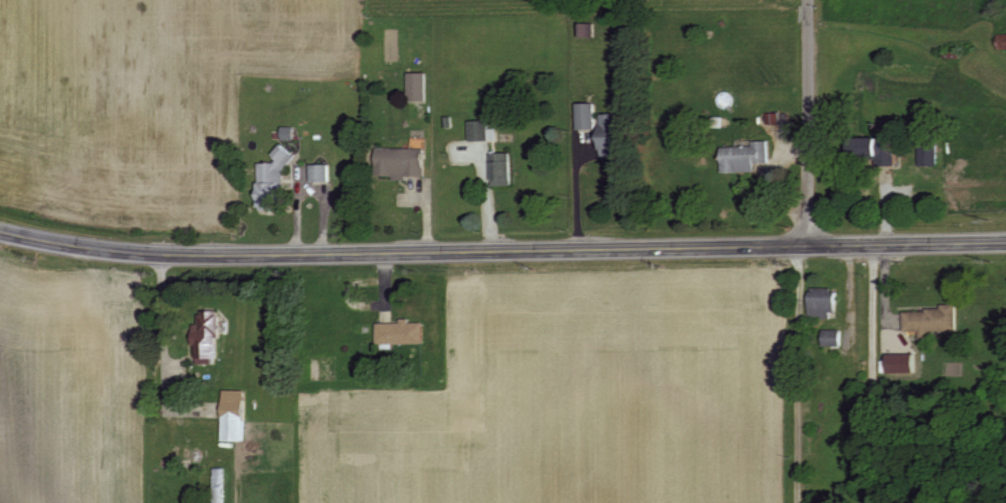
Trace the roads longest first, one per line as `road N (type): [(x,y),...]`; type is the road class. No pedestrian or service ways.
road 1 (primary): [(1005,242),(211,255),(104,249),(0,231)]
road 2 (tertiary): [(808,245),(810,0)]

